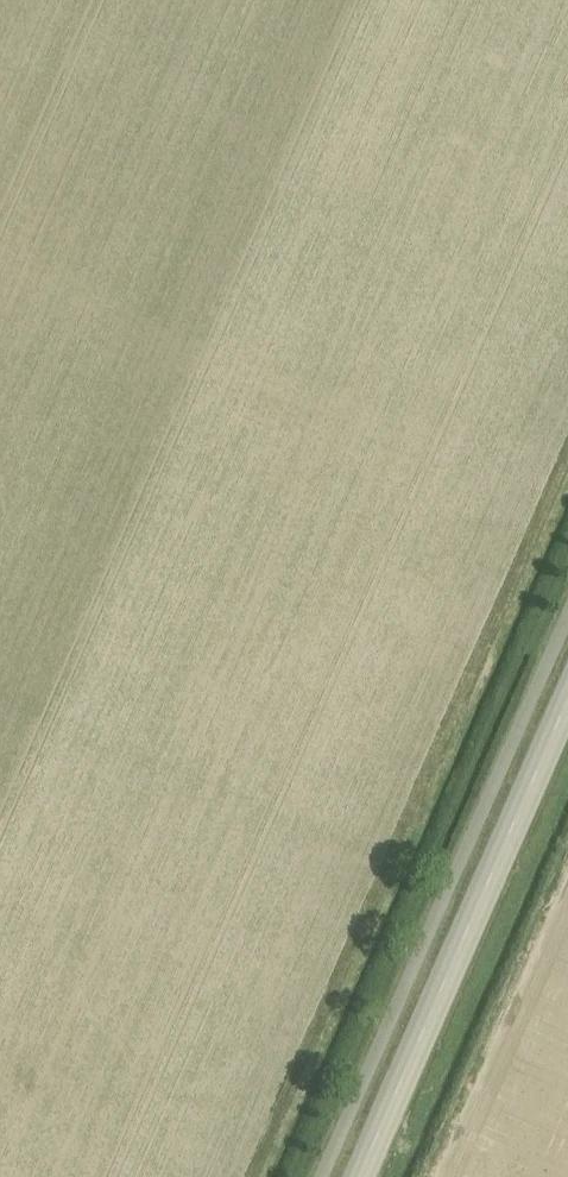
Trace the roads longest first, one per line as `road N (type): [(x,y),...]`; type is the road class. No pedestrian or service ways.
road 1 (secondary): [(358,1176),(567,697)]

